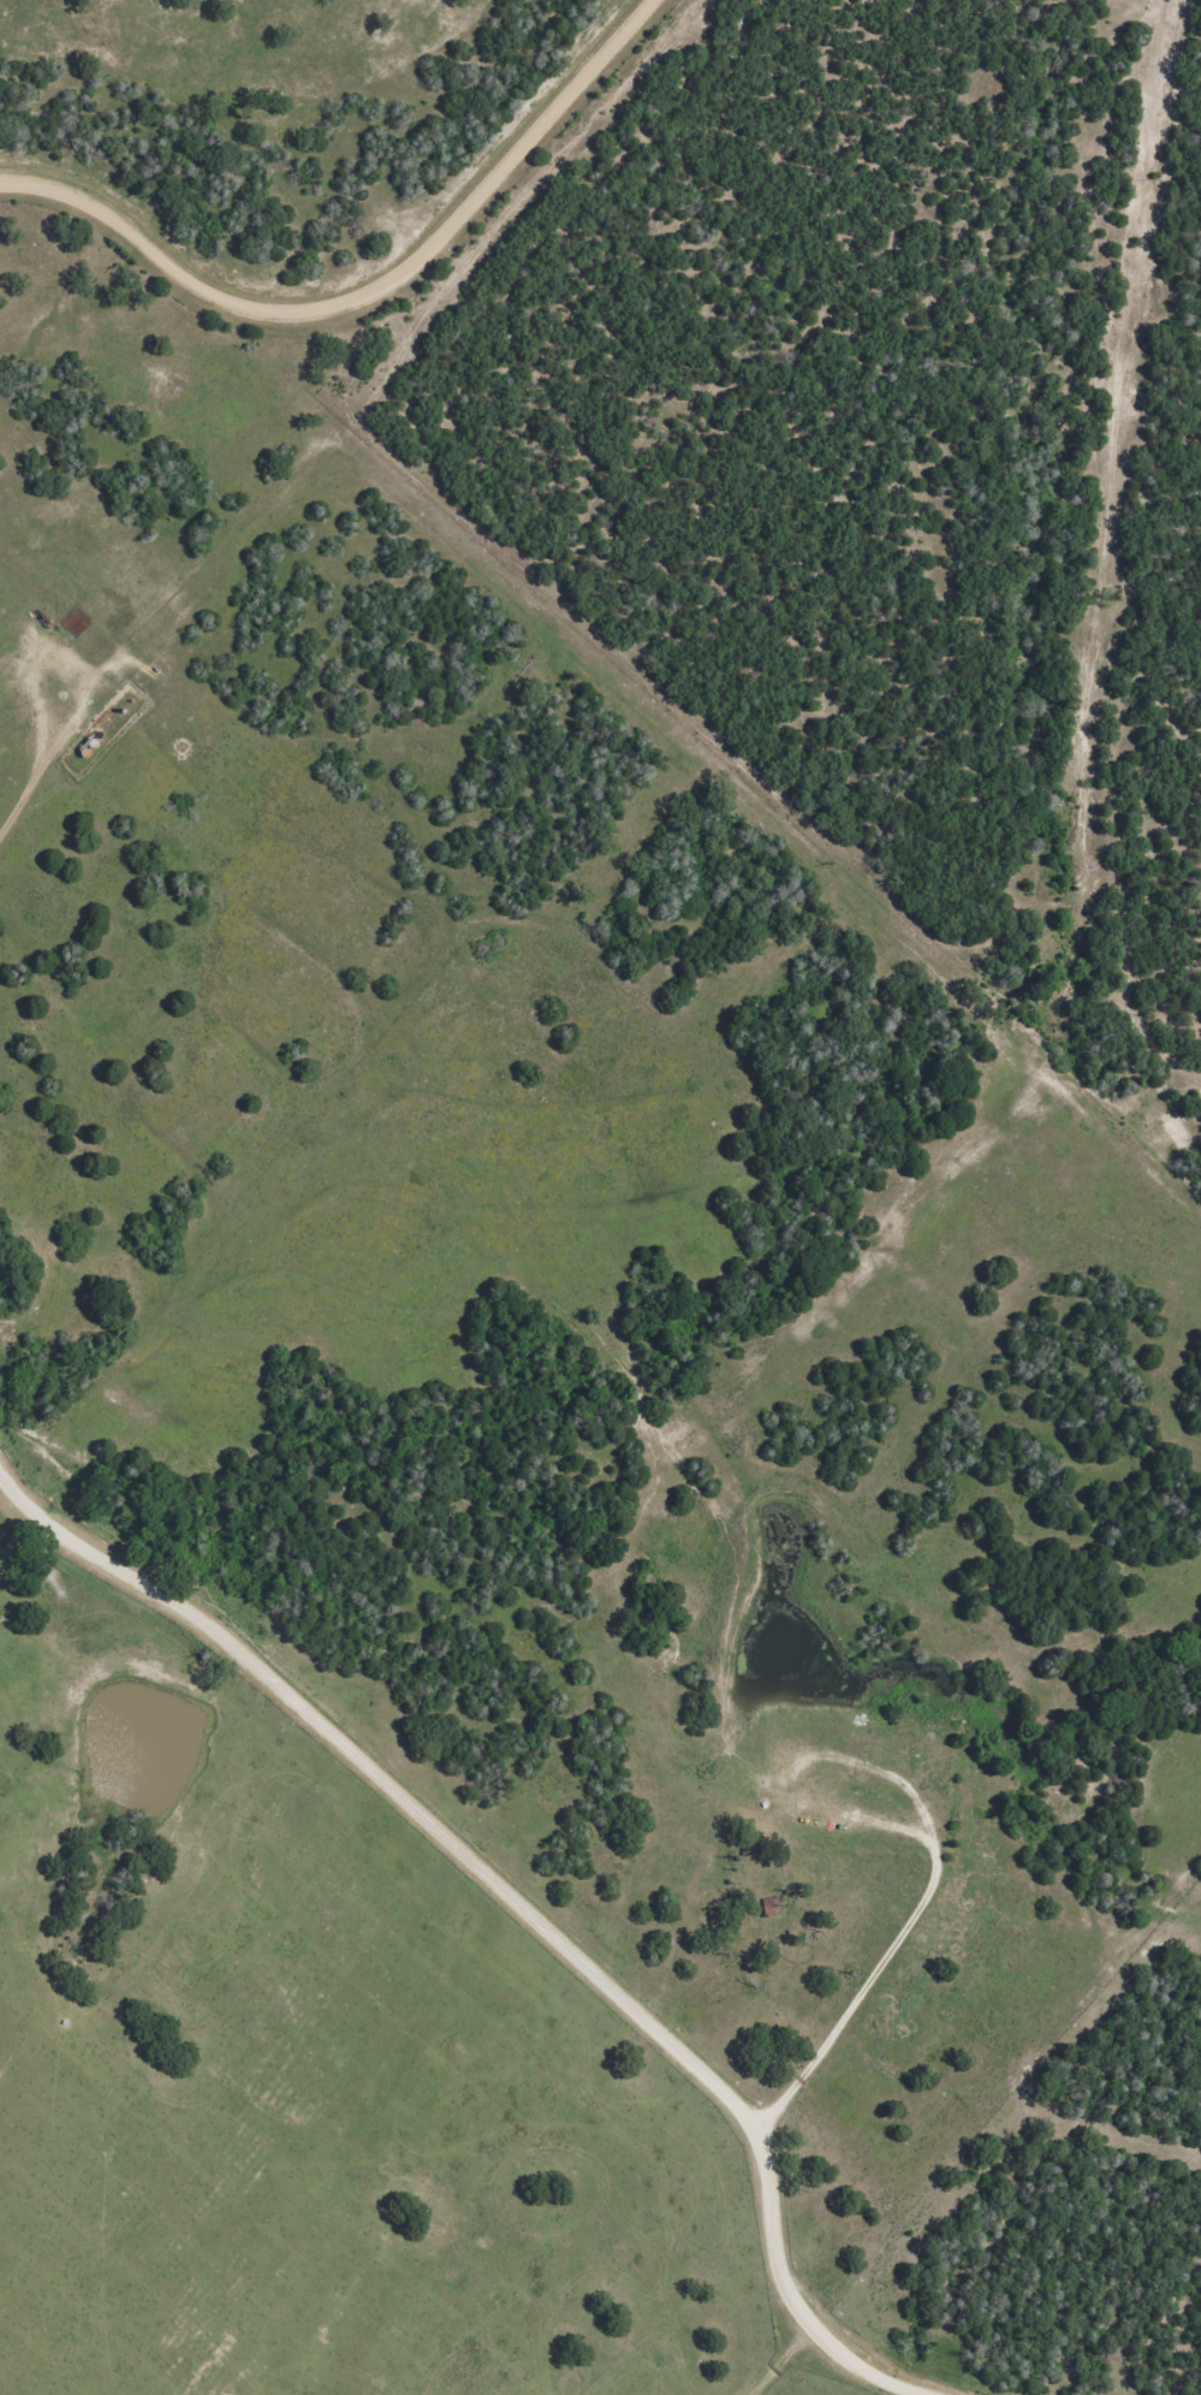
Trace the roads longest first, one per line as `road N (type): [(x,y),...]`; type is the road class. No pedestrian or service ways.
road 1 (residential): [(932,2394),(888,2379),(821,2337),(779,2276),(759,2150),(739,2105),(686,2052),(233,1640),(133,1570),(47,1525),(0,1480)]
road 2 (residential): [(0,175),(32,176),(83,196),(186,277),(237,298),(274,304),(344,296),(379,281),(423,247),(650,0)]

